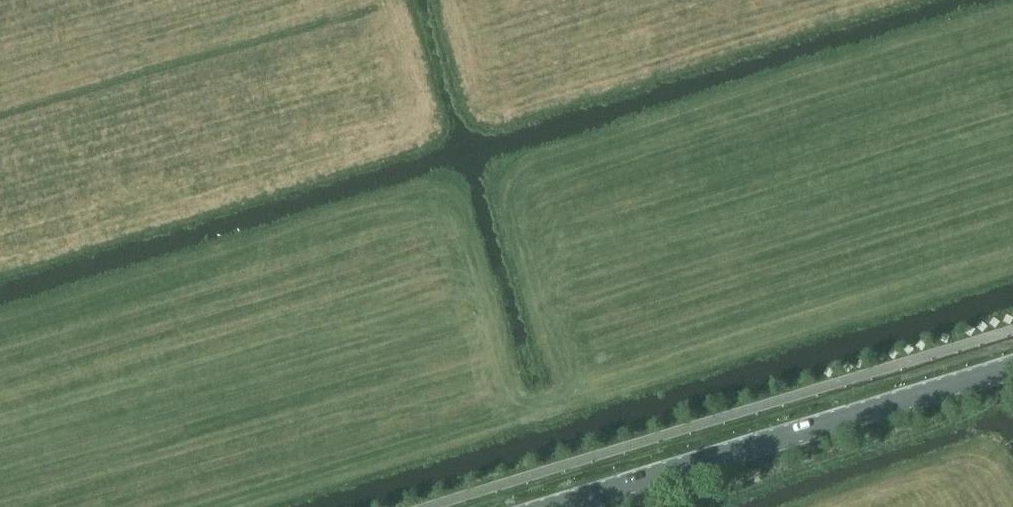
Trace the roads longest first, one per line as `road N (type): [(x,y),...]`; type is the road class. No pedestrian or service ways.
road 1 (secondary): [(563,506),(1012,367)]

